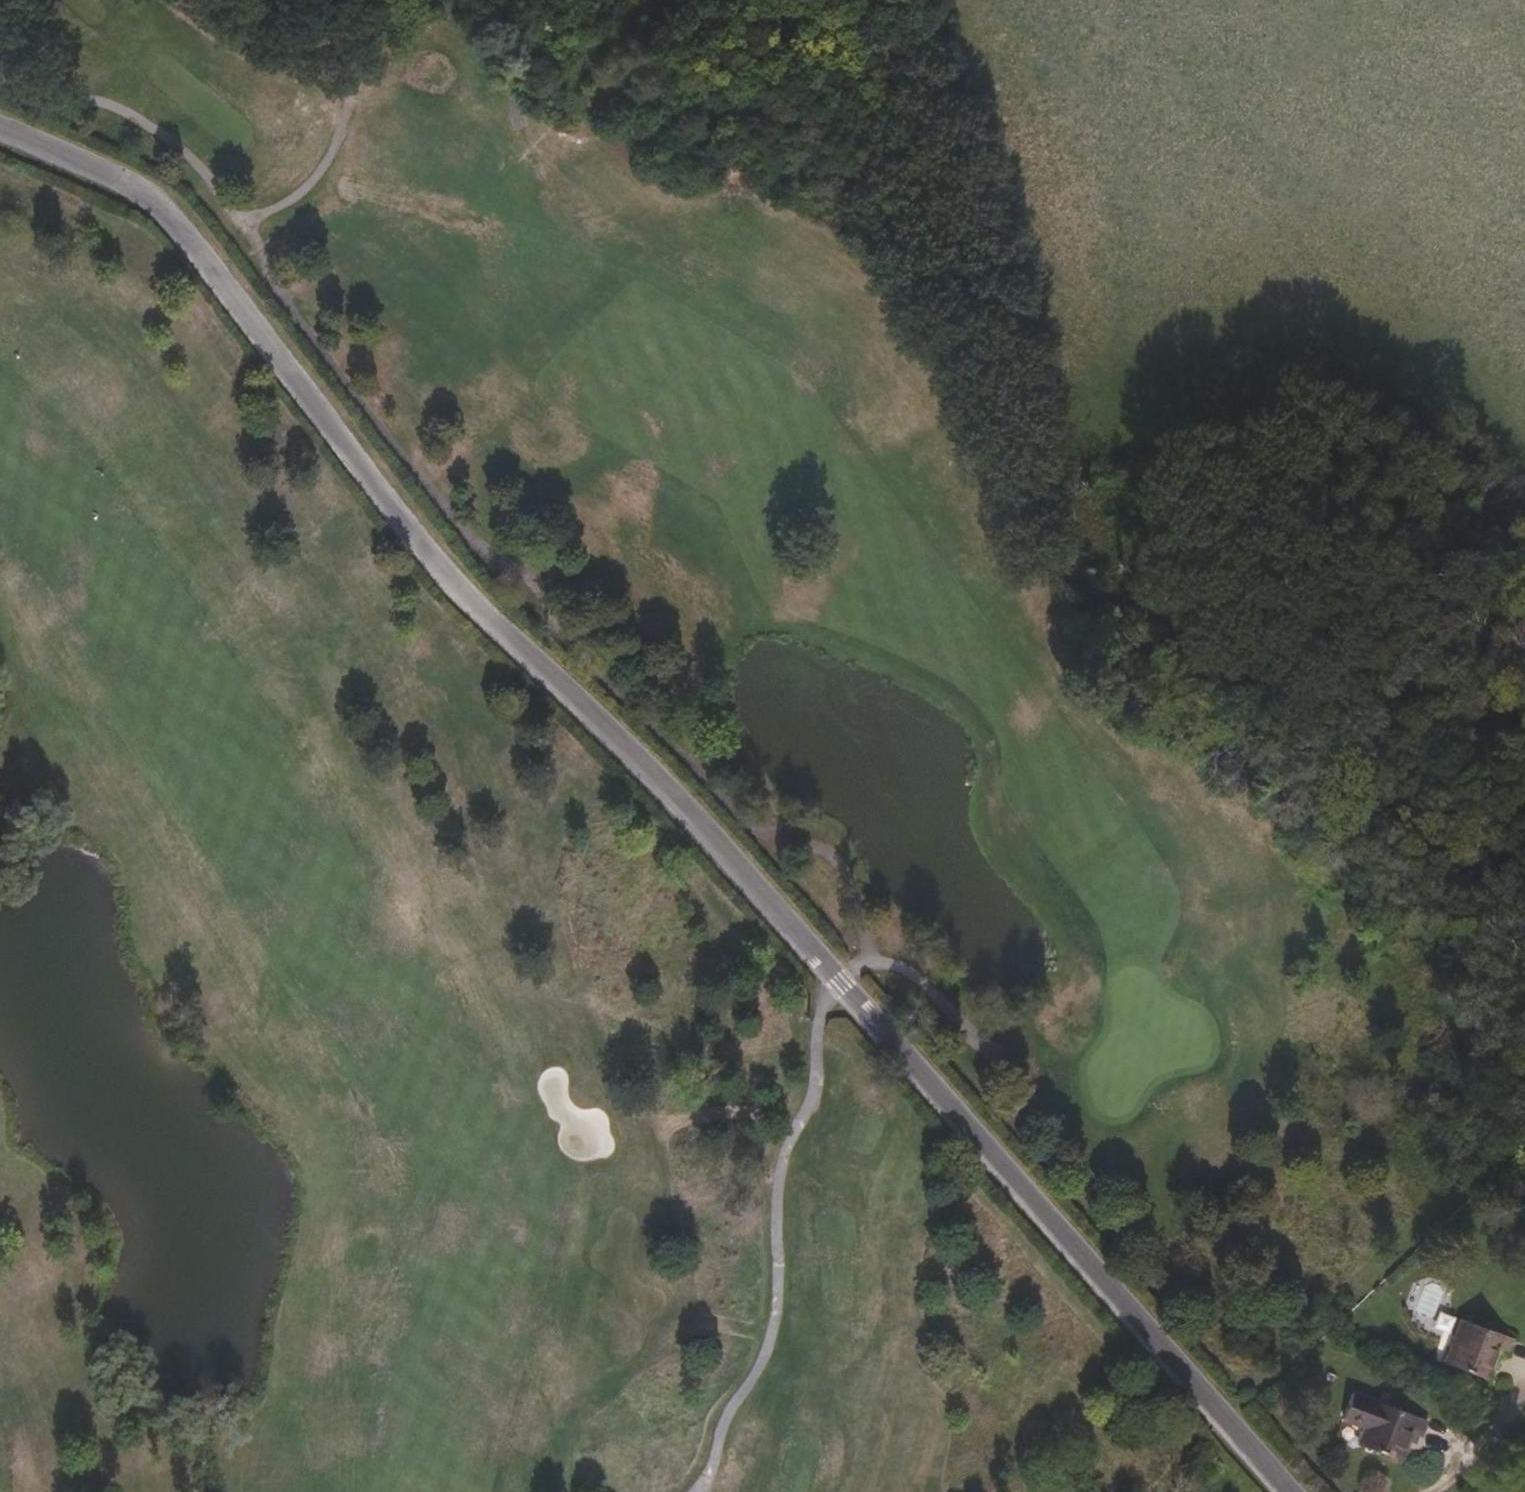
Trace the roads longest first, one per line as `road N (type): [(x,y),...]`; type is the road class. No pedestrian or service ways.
road 1 (unclassified): [(1069,1240),(404,527),(156,209),(0,132)]
road 2 (residential): [(1282,1491),(1069,1240)]

